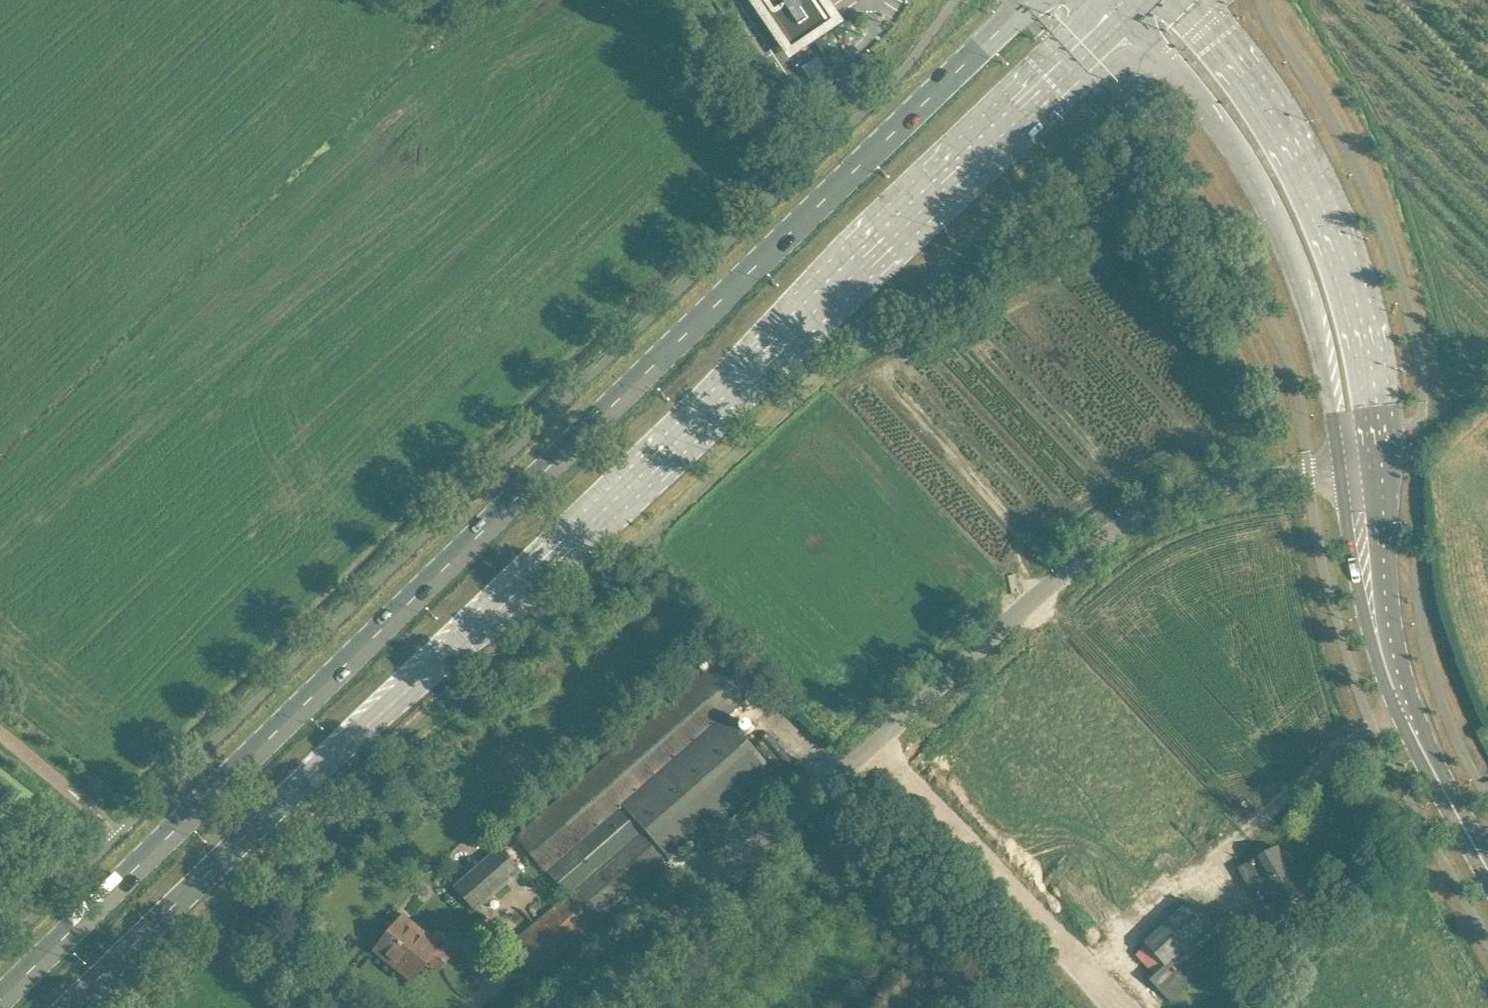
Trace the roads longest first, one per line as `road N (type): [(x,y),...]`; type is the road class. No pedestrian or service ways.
road 1 (primary): [(73,1007),(1132,20)]
road 2 (primary): [(1025,0),(0,1002)]
road 3 (unclassified): [(574,1007),(1138,514),(1206,490),(1308,473),(1353,453)]
road 4 (secondary): [(1353,453),(1366,370),(1348,273),(1296,159),(1179,0)]
road 5 (secondary): [(1132,20),(1210,112),(1273,216),(1295,264),(1329,401),(1353,453)]
road 6 (secondary): [(1487,871),(1433,773),(1380,636),(1353,453)]

